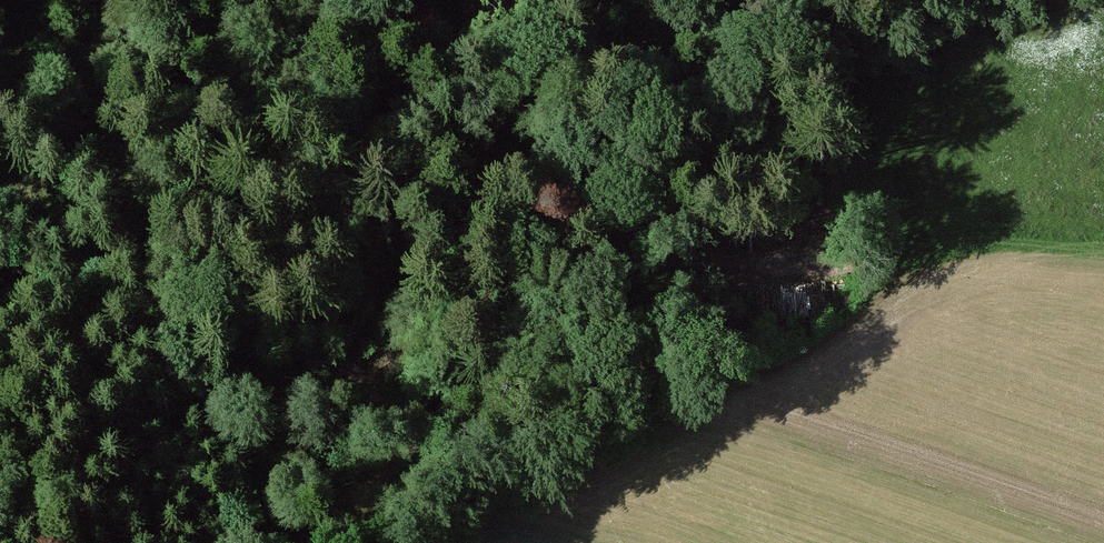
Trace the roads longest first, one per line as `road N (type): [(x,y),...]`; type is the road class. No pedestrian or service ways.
road 1 (track): [(1103,249),(988,237),(736,266),(465,244),(314,207),(147,148),(0,122)]
road 2 (track): [(736,266),(468,402),(299,542)]

